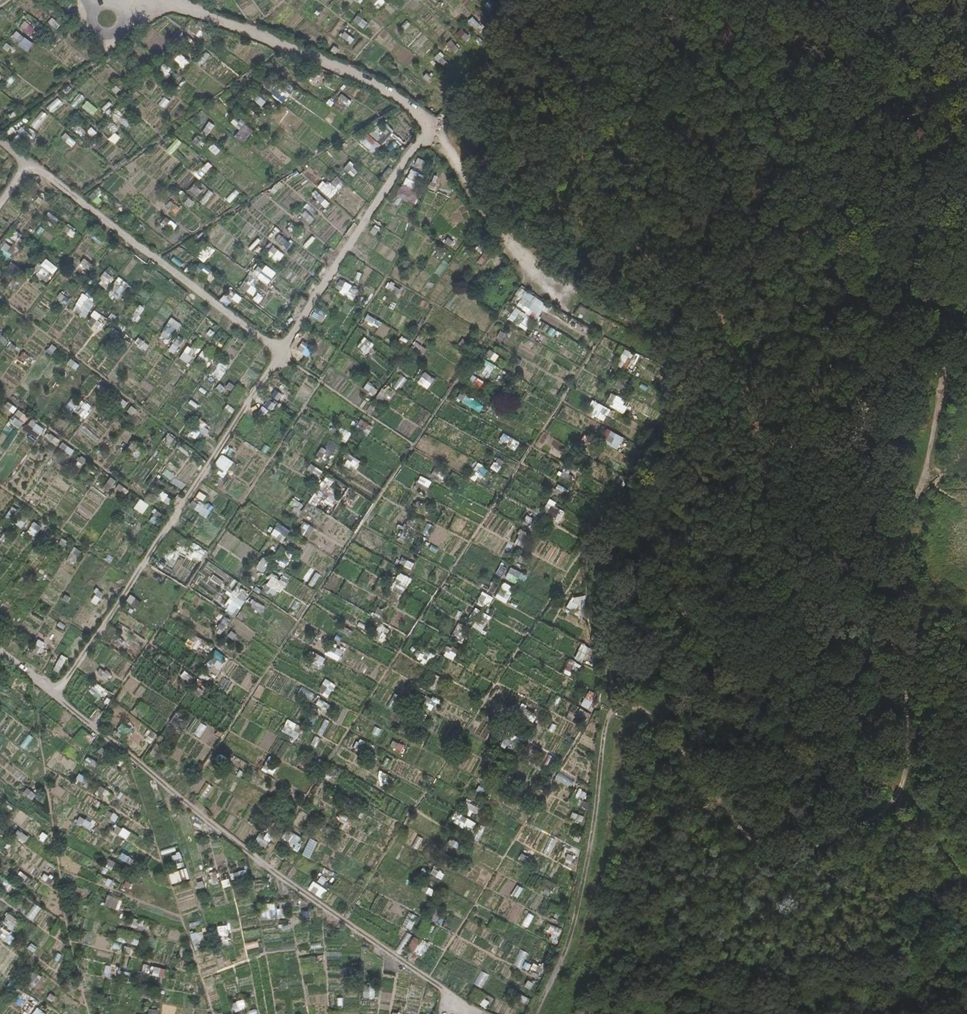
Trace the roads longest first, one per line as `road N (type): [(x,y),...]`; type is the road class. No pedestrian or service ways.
road 1 (track): [(31,164),(282,353),(427,126)]
road 2 (track): [(56,694),(224,834),(468,1013)]
road 3 (track): [(0,651),(56,694),(282,353)]
road 4 (track): [(427,126),(560,308),(659,362)]
road 5 (track): [(427,126),(391,93),(218,20),(156,4),(120,14)]
road 6 (track): [(535,1013),(569,942),(616,701)]

